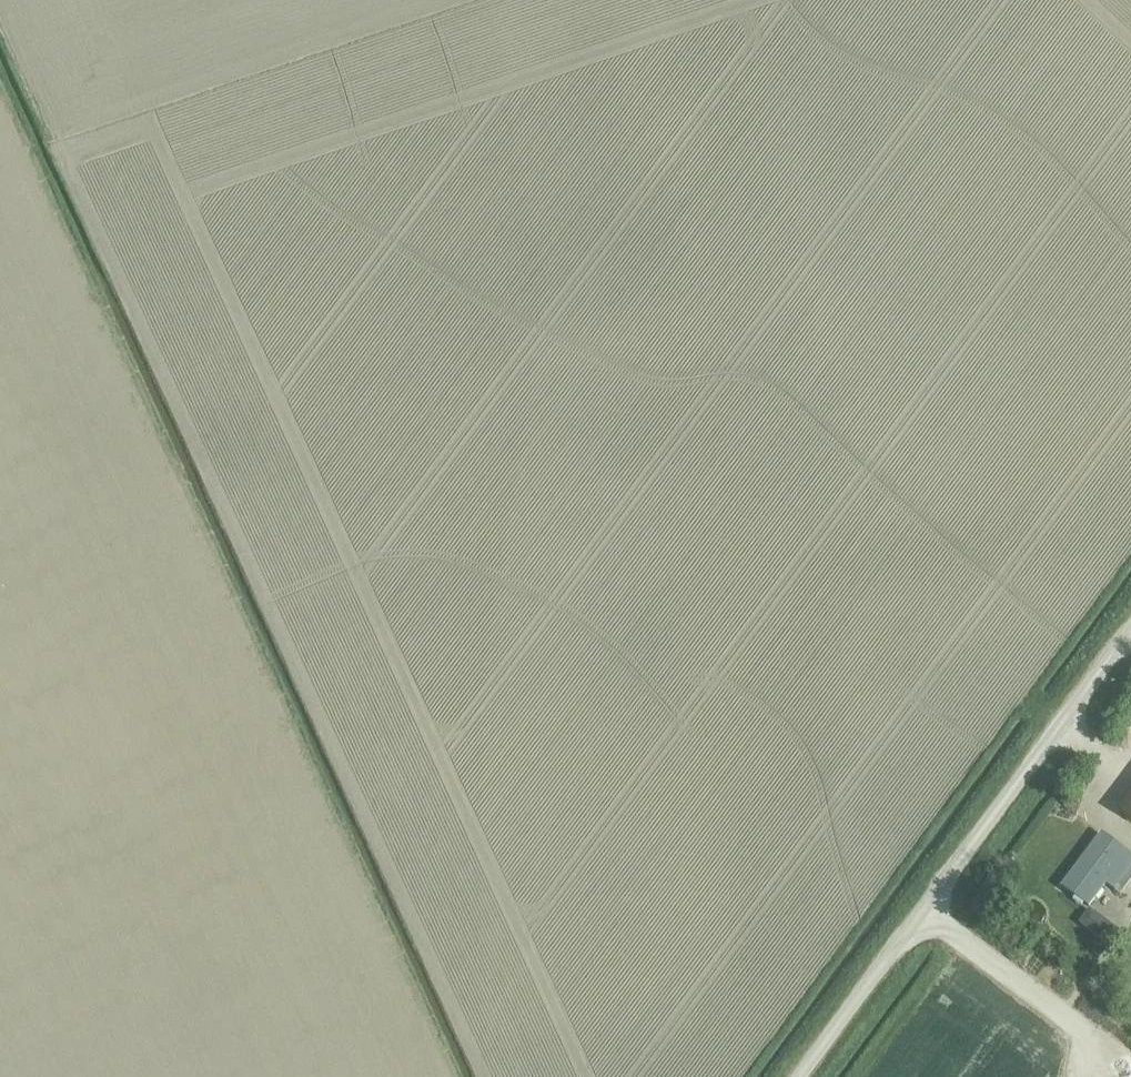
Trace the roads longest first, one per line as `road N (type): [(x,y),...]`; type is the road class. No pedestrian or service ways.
road 1 (unclassified): [(794,1076),(1130,623)]

